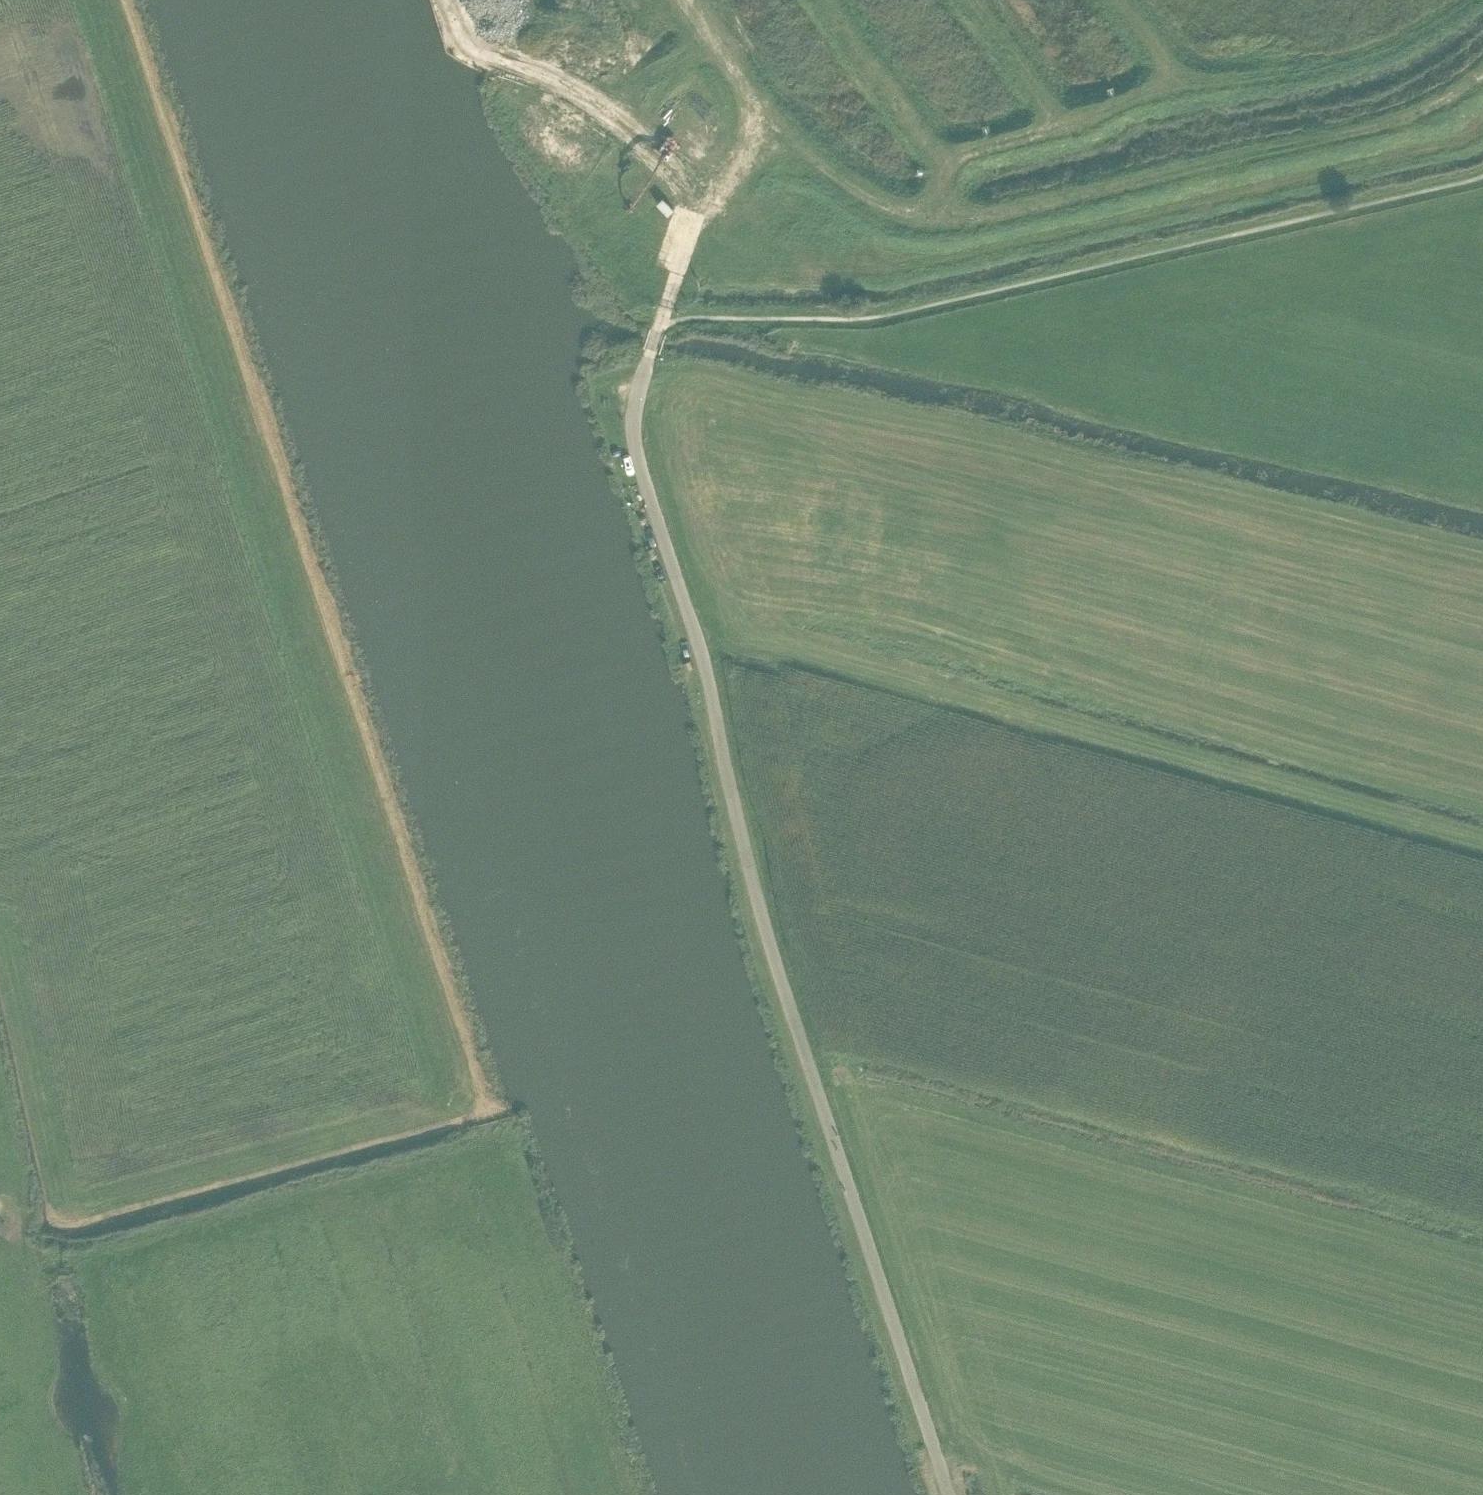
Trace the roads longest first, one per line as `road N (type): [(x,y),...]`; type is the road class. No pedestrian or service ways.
road 1 (unclassified): [(951,1494),(769,935),(707,672),(646,477),(640,397),(665,317)]

